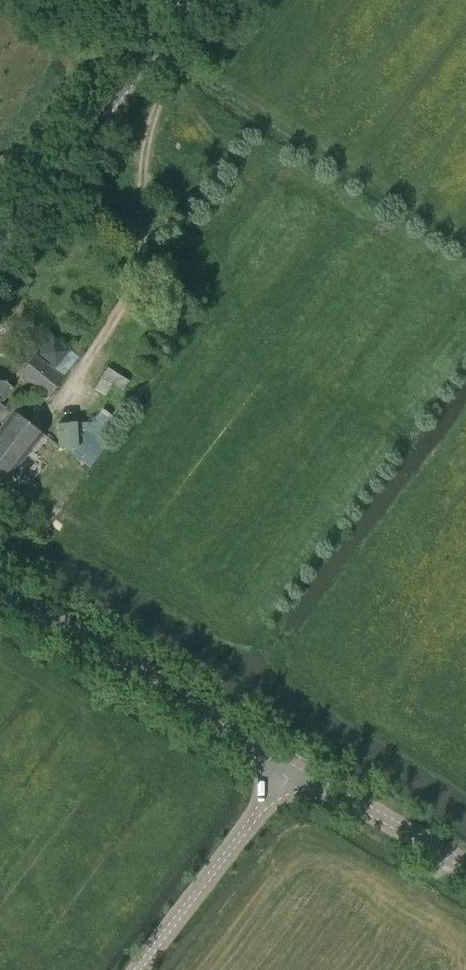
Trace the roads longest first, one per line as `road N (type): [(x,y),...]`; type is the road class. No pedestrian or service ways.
road 1 (tertiary): [(292,770),(0,592)]
road 2 (tertiary): [(0,246),(188,0)]
road 3 (tertiary): [(135,969),(292,770)]
road 4 (tertiary): [(465,865),(292,770)]

